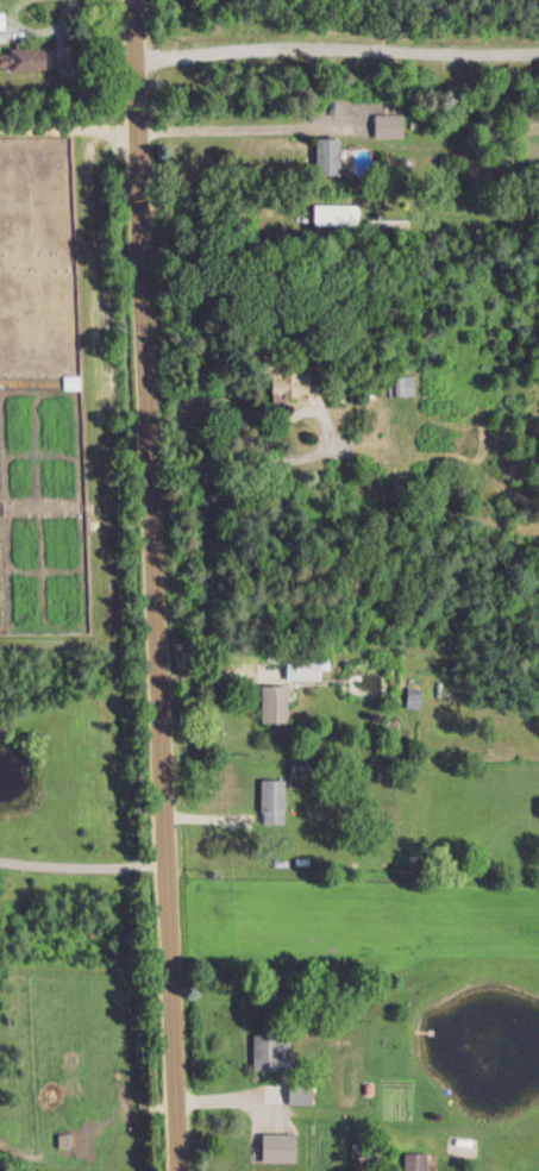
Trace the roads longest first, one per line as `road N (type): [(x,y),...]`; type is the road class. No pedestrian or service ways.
road 1 (residential): [(179,1170),(133,0)]

